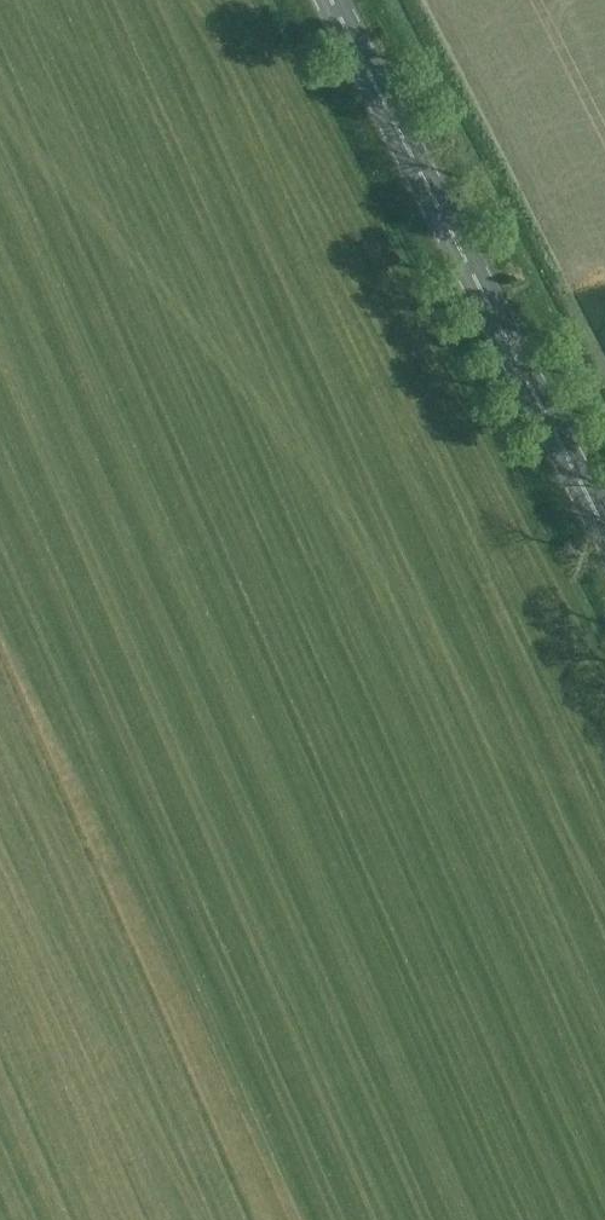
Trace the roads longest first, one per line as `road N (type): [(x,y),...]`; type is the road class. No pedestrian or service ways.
road 1 (primary): [(604,546),(323,0)]

